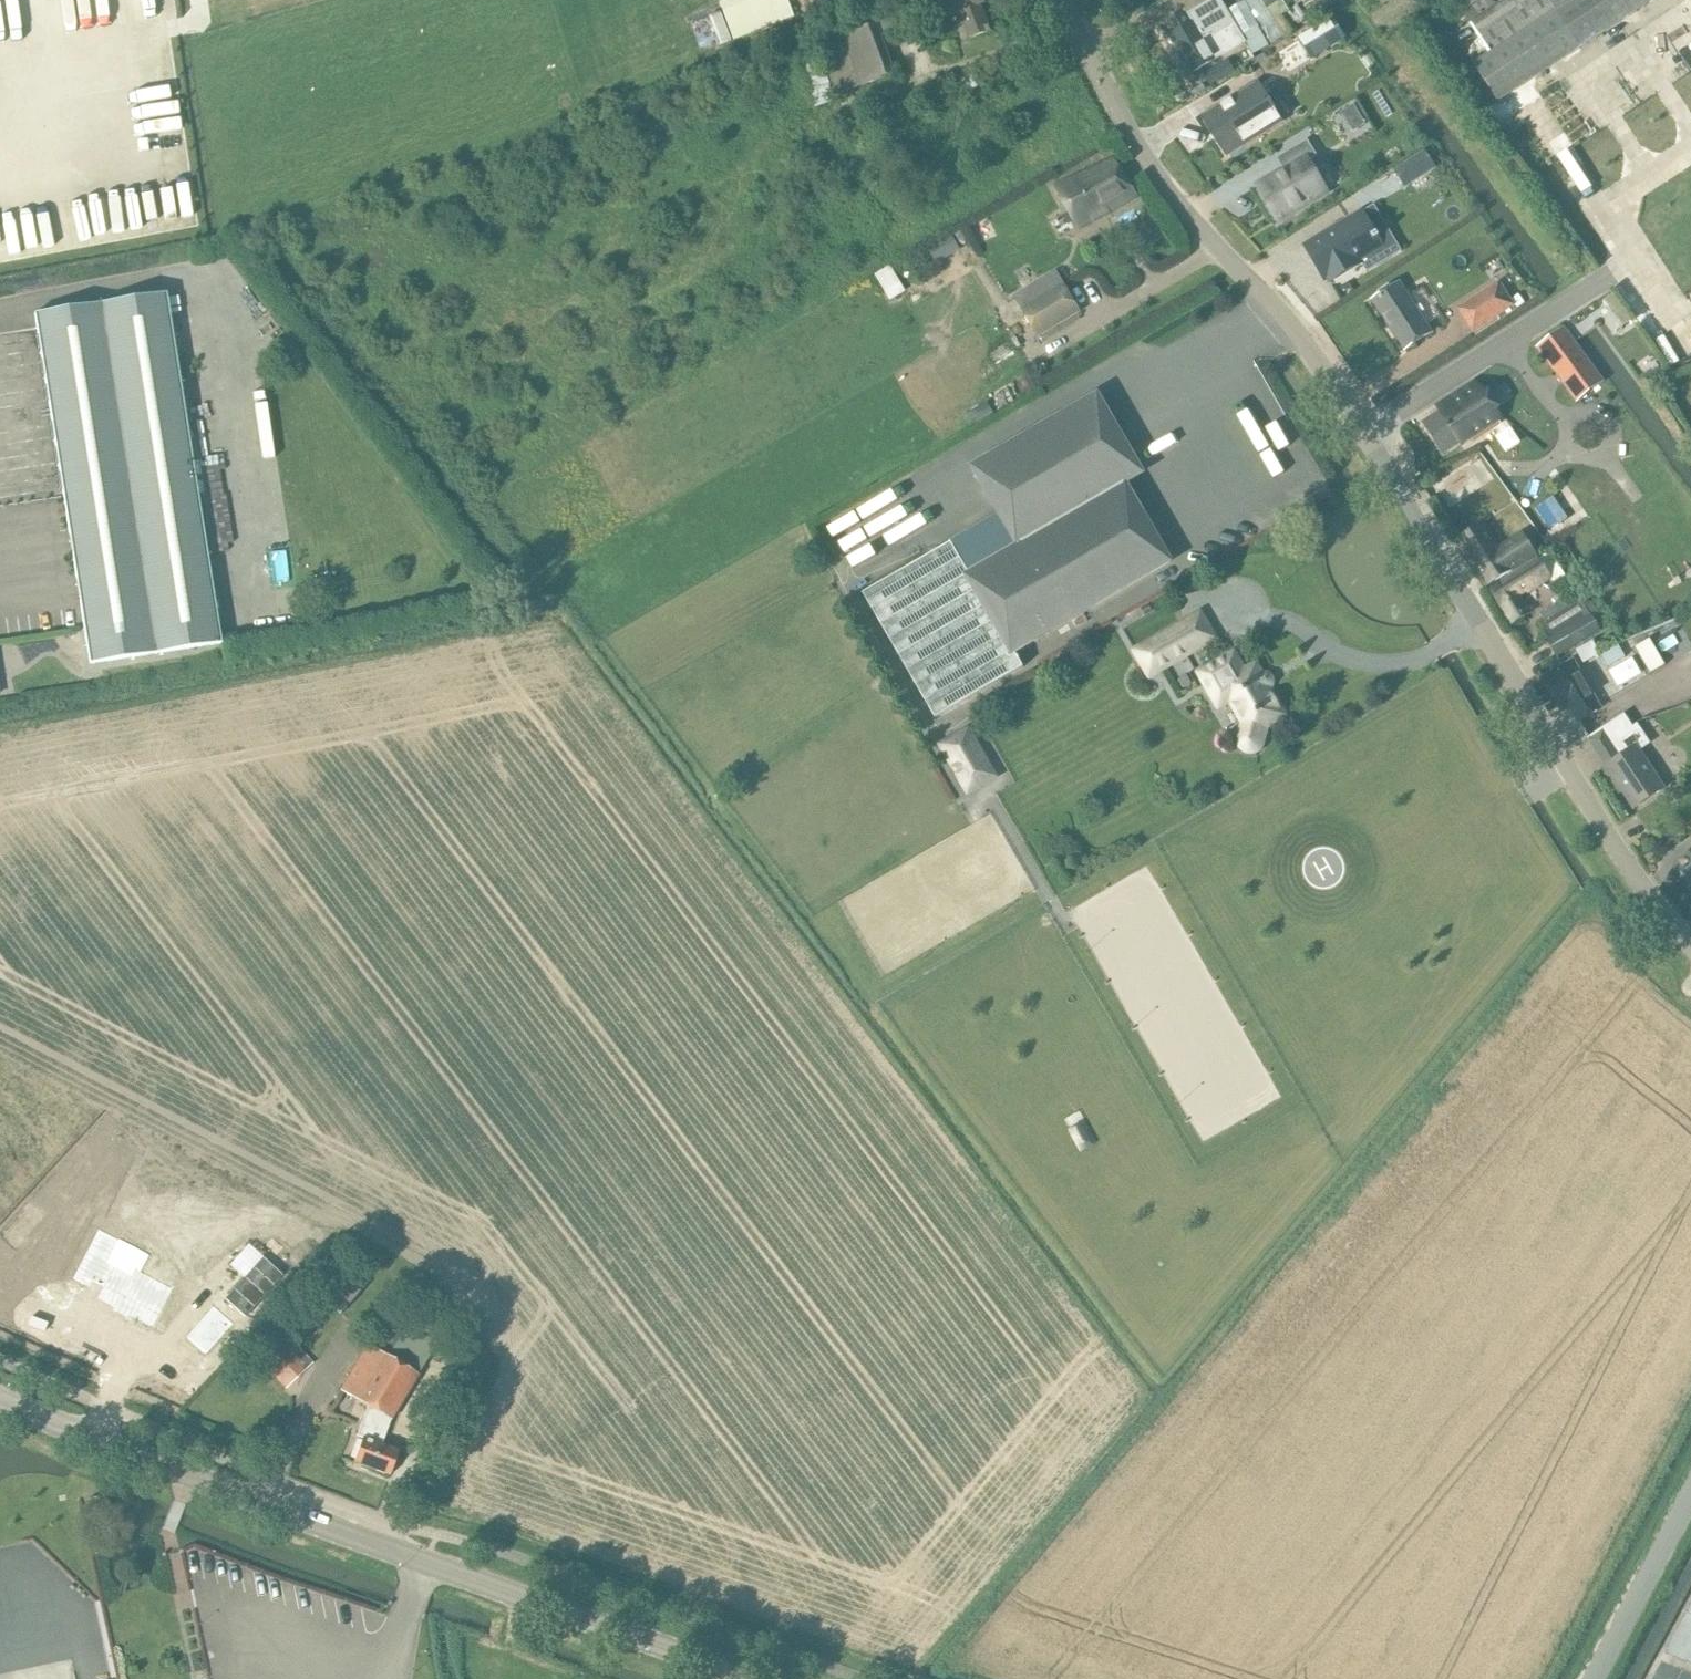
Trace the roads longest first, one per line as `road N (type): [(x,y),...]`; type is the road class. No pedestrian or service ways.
road 1 (unclassified): [(1690,945),(1640,887),(1307,351),(1144,157),(1057,0)]
road 2 (tertiary): [(756,1678),(0,1398)]
road 3 (unclassified): [(1594,1678),(1690,1494)]

